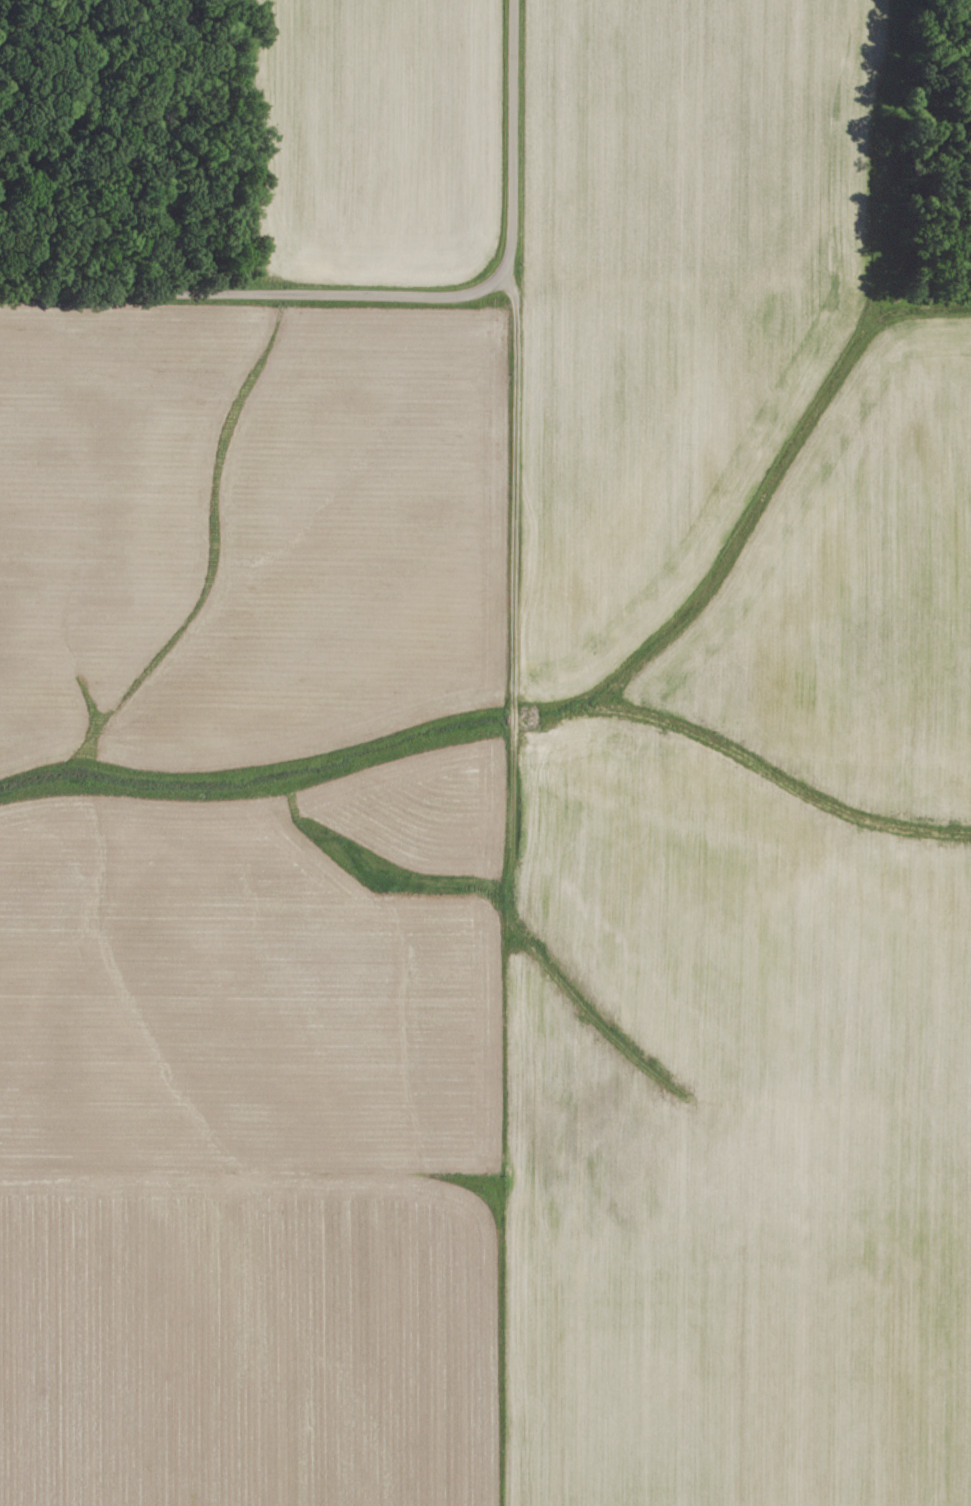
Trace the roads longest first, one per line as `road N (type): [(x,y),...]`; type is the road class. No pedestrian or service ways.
road 1 (residential): [(514,0),(512,246),(499,275),(477,291),(0,292)]
road 2 (residential): [(499,275),(512,823),(529,890),(617,997)]

